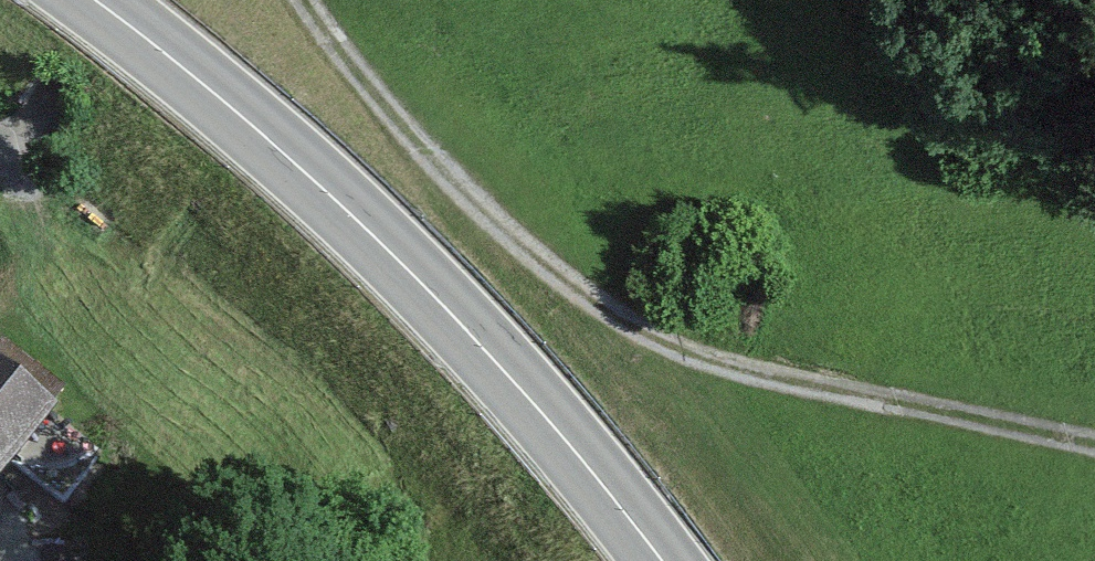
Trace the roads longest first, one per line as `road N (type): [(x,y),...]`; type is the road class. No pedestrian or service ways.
road 1 (track): [(1094,453),(655,353),(527,260),(309,0)]
road 2 (trunk): [(90,0),(266,135),(445,307),(665,560)]

